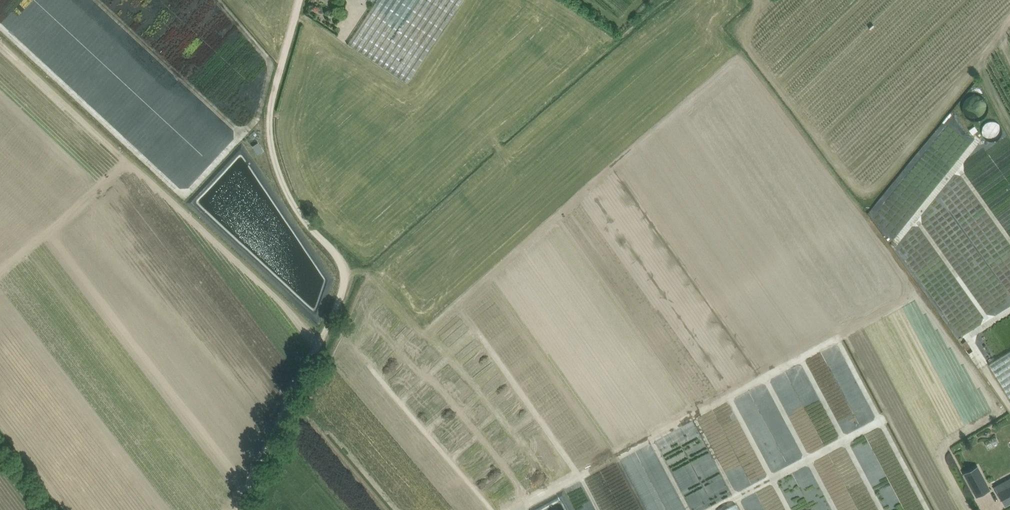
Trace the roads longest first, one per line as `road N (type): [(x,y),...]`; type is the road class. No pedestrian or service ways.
road 1 (track): [(241,509),(346,277),(292,199),(278,160),(275,114),(304,0)]

